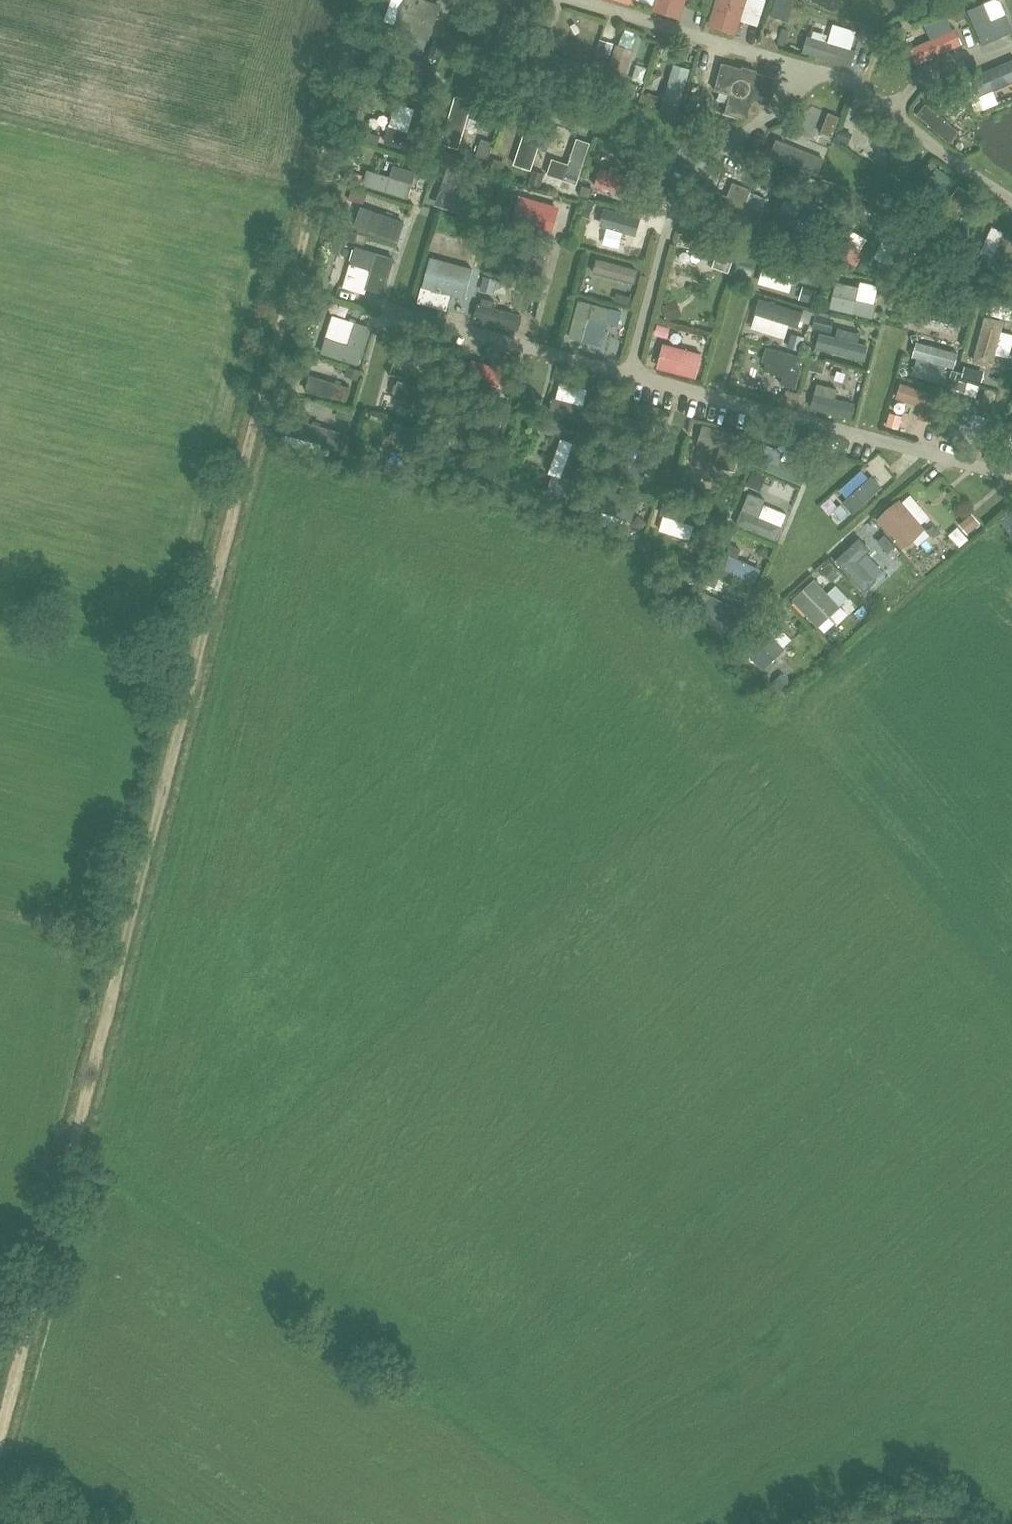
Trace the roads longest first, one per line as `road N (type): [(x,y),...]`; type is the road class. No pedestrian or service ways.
road 1 (track): [(0,1440),(367,0)]

